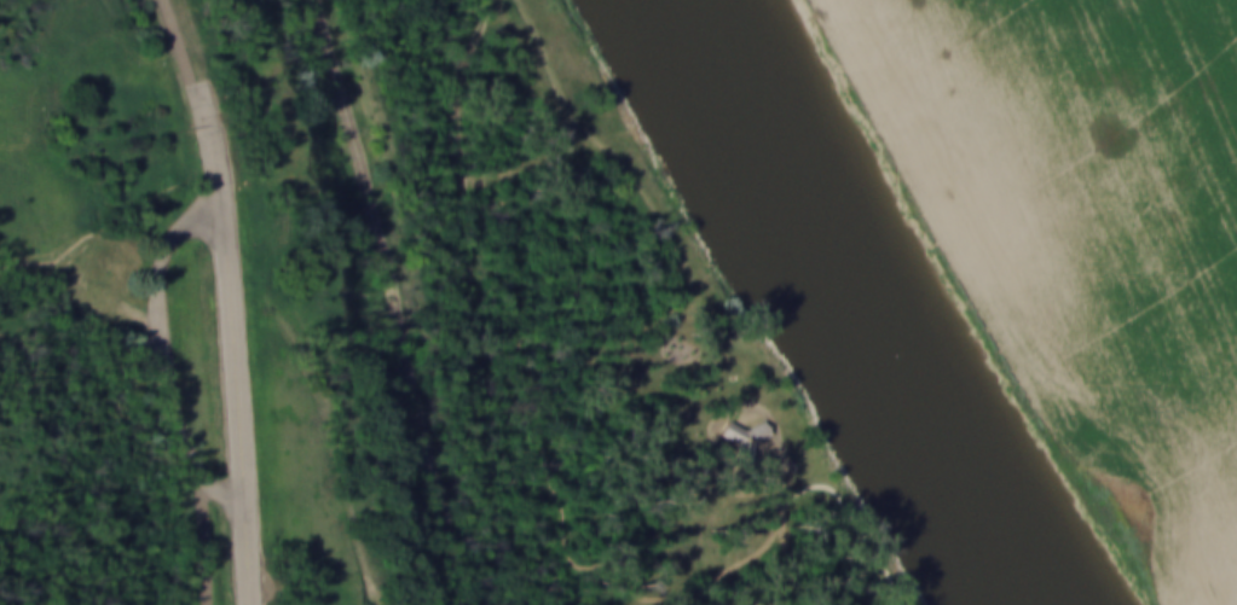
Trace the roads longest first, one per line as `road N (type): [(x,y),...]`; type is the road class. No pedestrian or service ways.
road 1 (residential): [(221,204),(249,604)]

